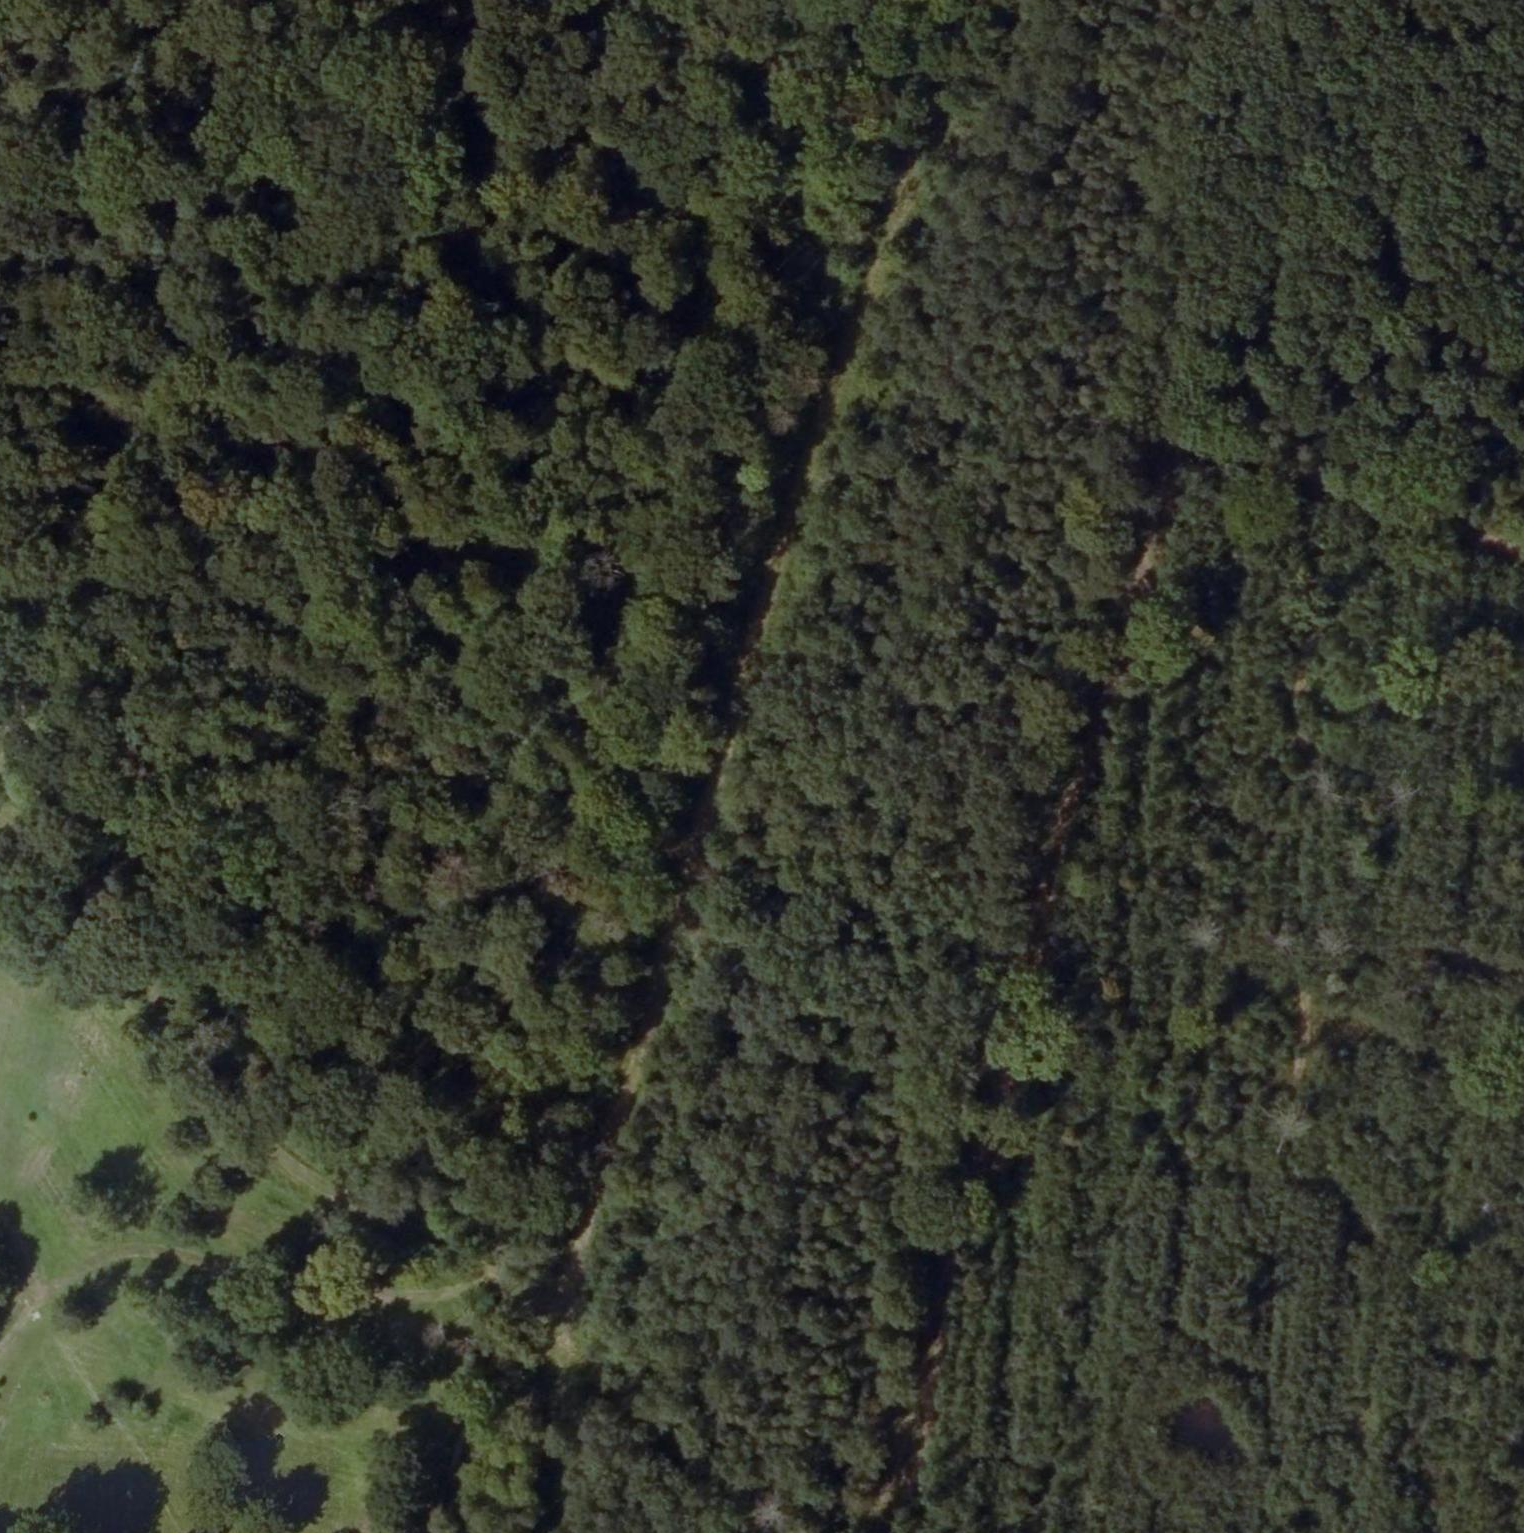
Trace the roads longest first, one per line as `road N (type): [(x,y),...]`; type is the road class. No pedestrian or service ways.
road 1 (track): [(28,1310),(86,1263),(131,1249),(187,1256),(254,1285),(331,1298),(455,1297),(499,1277)]
road 2 (track): [(0,1355),(28,1310),(32,1280),(0,1215)]

